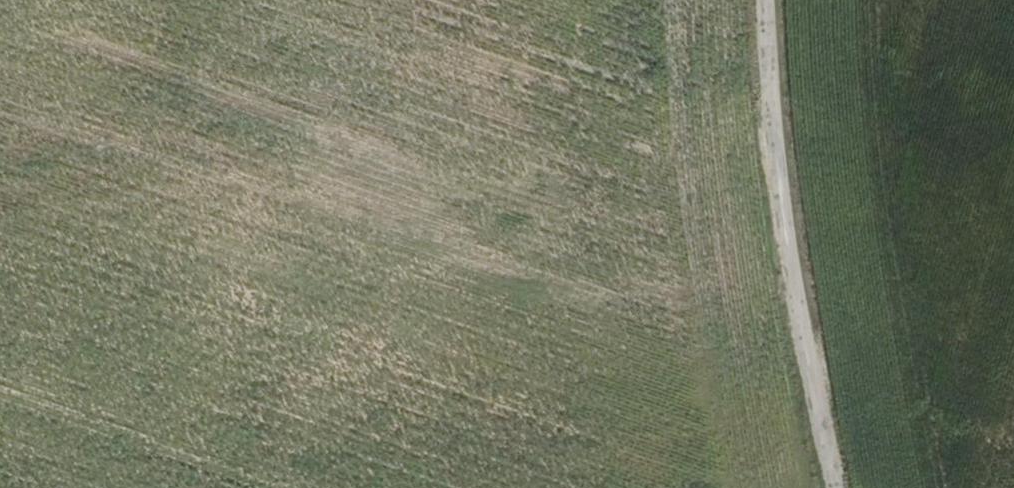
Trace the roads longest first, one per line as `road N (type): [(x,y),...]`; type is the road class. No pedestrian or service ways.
road 1 (unclassified): [(843,487),(773,101),(766,0)]

